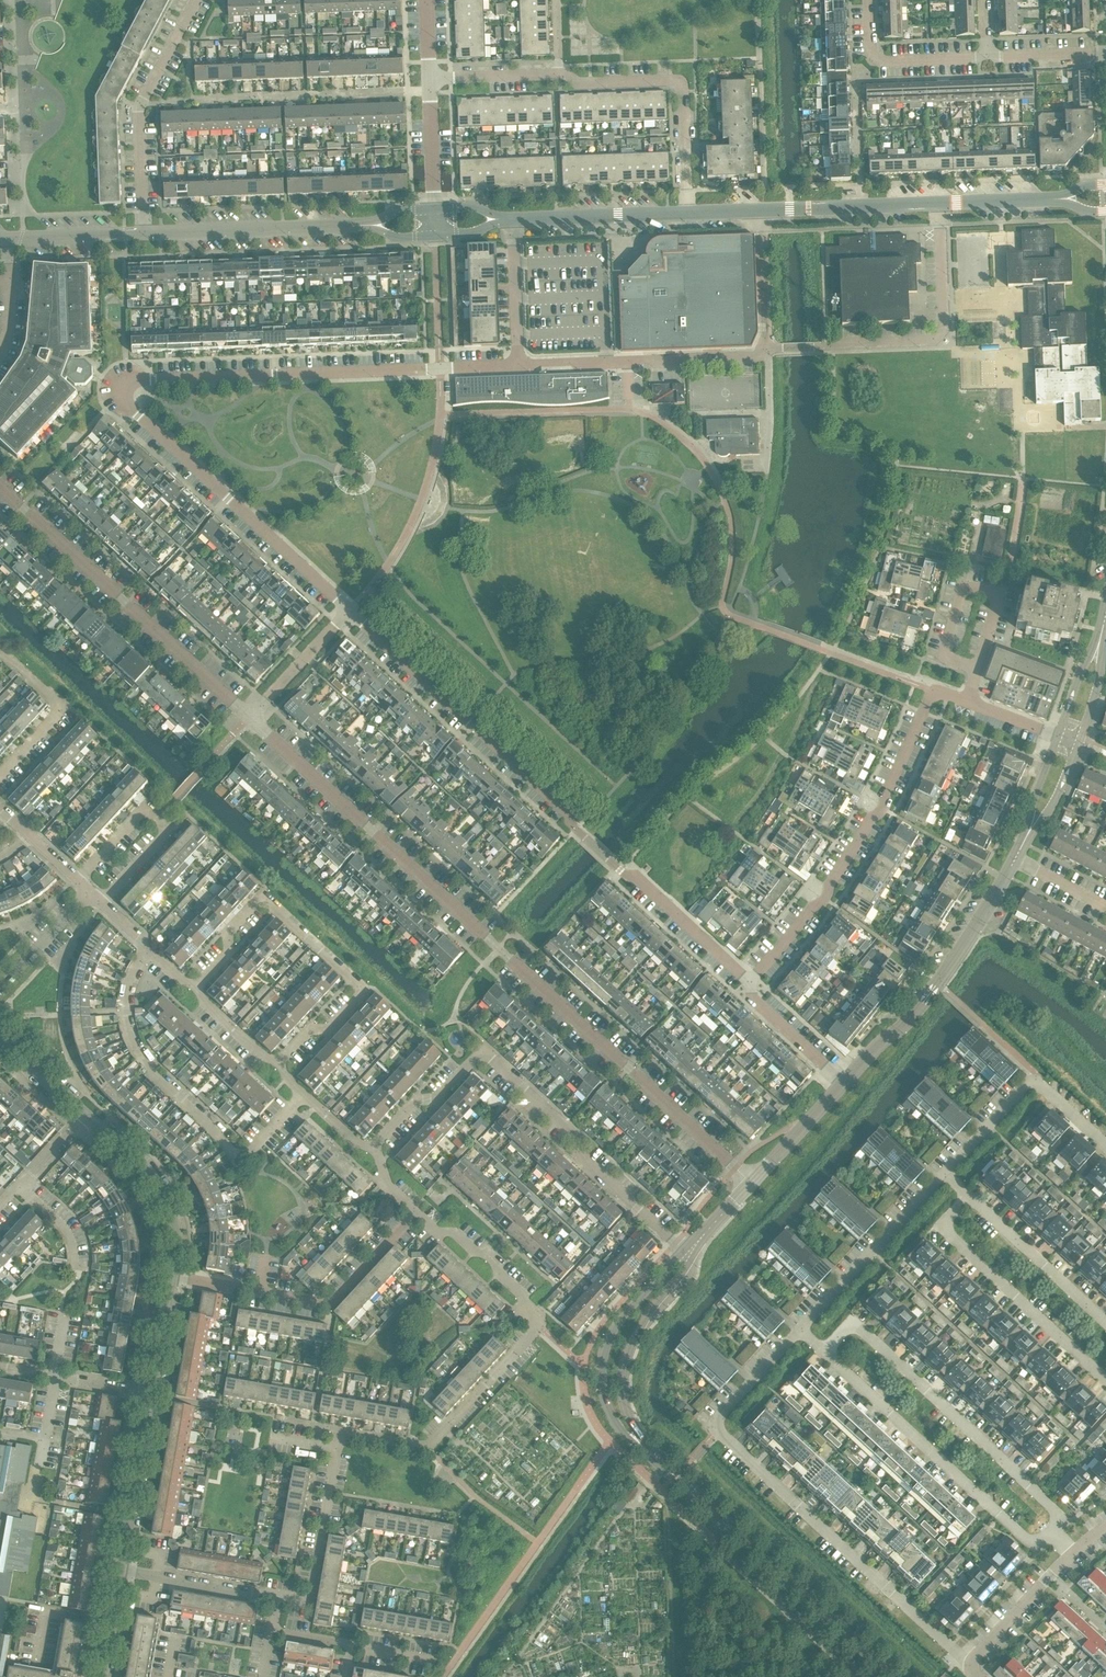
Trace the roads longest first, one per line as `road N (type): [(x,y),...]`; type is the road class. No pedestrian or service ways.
road 1 (residential): [(745,990),(737,971),(119,399),(119,385),(134,379),(519,366)]
road 2 (residential): [(754,1184),(0,486)]
road 3 (residential): [(972,1669),(718,1434),(714,1424),(804,1327)]
road 4 (residential): [(691,1254),(487,1051),(441,1099),(418,1100),(373,1146)]
road 5 (residential): [(967,702),(936,692),(929,697),(881,808),(825,896),(745,990)]
road 6 (residential): [(200,990),(232,955),(229,929),(262,897),(366,990),(331,1029),(315,1031),(281,1065)]
road 7 (residential): [(302,1095),(239,1164),(146,1063),(131,1033),(129,988),(150,954)]
road 8 (residential): [(1052,1533),(1063,1520),(852,1323),(828,1350)]
road 9 (tertiary): [(894,1676),(643,1448)]
road 10 (residential): [(939,203),(944,329),(934,341),(769,350)]
road 11 (residential): [(828,1350),(1036,1545),(1052,1533)]
road 12 (tertiary): [(843,1085),(906,1024),(1014,862)]
road 13 (residential): [(539,1325),(428,1444),(346,1432),(337,1453)]
road 14 (residential): [(973,1198),(942,1230),(1105,1379)]
road 15 (residential): [(559,76),(576,83),(681,82),(687,214)]
road 16 (residential): [(519,366),(756,358),(769,350)]
road 17 (residential): [(144,235),(139,105),(197,0)]
road 18 (tertiary): [(691,1254),(668,1268),(622,1320),(605,1354),(609,1410),(643,1448)]
road 19 (residential): [(101,904),(167,833),(157,816),(141,812),(76,882)]
road 20 (tertiary): [(370,226),(144,235)]
road 21 (tertiary): [(643,1448),(629,1423),(625,1376),(652,1313),(691,1254)]
road 22 (residential): [(804,1327),(947,1174)]
road 23 (residential): [(259,1292),(330,1305),(417,1214)]
road 24 (tertiary): [(171,1276),(173,1226),(160,1192),(84,1114)]
road 25 (residential): [(337,1453),(311,1604),(280,1599)]
road 26 (residential): [(1105,1323),(973,1198)]
road 27 (residential): [(978,668),(998,597),(963,588),(943,656)]
road 28 (tertiary): [(120,1572),(149,1396)]
road 29 (residential): [(986,59),(881,62),(870,54),(868,0)]
road 30 (tertiary): [(687,214),(515,220)]
road 31 (residential): [(539,1325),(491,1258),(417,1214)]
road 32 (residential): [(280,1599),(120,1572)]
road 33 (residential): [(972,1669),(1073,1554)]
road 34 (residential): [(519,366),(515,220)]
road 35 (residential): [(769,350),(766,211)]
road 36 (residential): [(843,1085),(745,990)]
road 37 (tertiary): [(144,235),(8,239)]
road 38 (tertiary): [(754,1184),(843,1085)]
road 39 (residential): [(435,209),(430,78)]
road 40 (residential): [(0,990),(92,897)]
road 41 (tertiary): [(1016,856),(1049,815),(1080,744)]
road 42 (residential): [(430,78),(559,76)]
road 43 (tertiary): [(811,210),(939,203)]
road 44 (tertiary): [(1061,737),(1016,856)]
road 45 (residential): [(947,1174),(1033,1081)]
road 46 (residential): [(33,1499),(54,1376)]
road 47 (tertiary): [(939,203),(1061,199)]
road 48 (tertiary): [(149,1396),(171,1276)]

